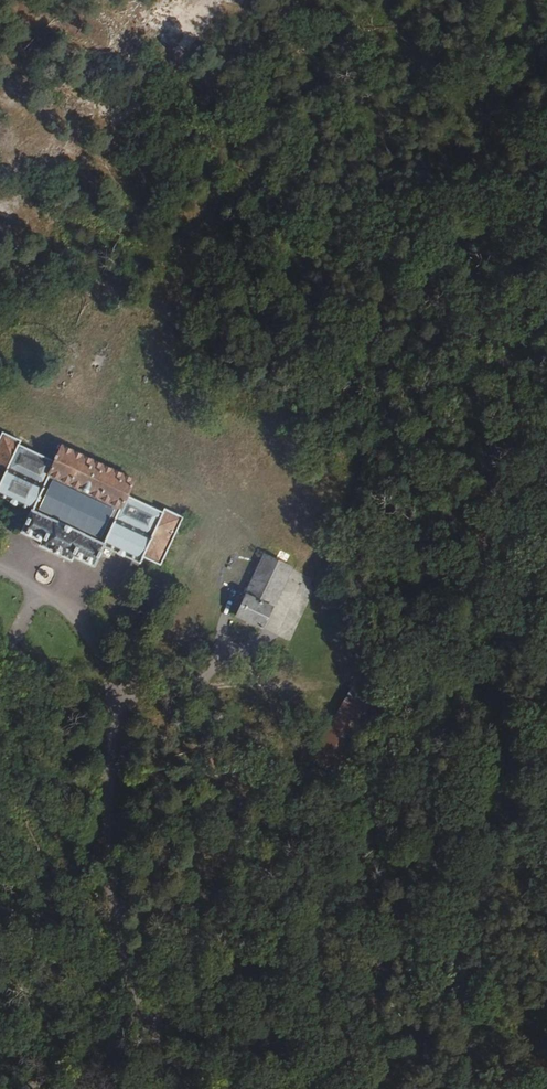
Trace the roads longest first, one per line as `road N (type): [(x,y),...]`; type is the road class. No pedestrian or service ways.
road 1 (track): [(28,1088),(129,1032),(122,709),(88,610),(40,586)]
road 2 (track): [(122,709),(290,701),(485,586),(546,528)]

